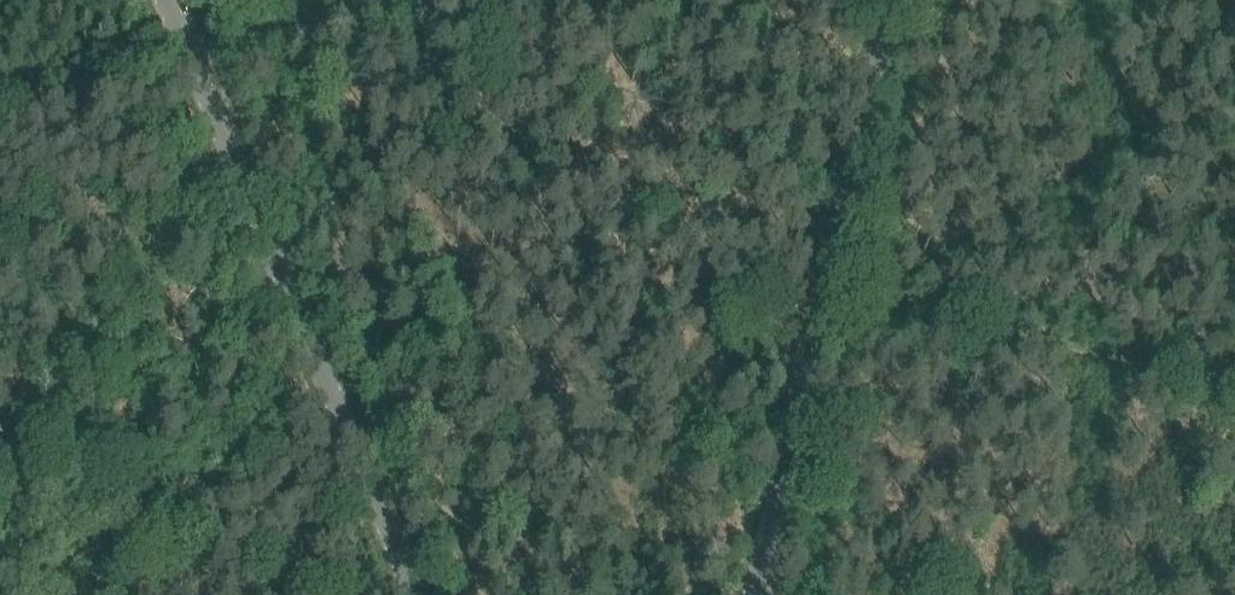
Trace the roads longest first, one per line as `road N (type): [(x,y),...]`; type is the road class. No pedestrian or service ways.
road 1 (tertiary): [(418,594),(166,0)]
road 2 (residential): [(748,594),(801,303),(875,0)]

